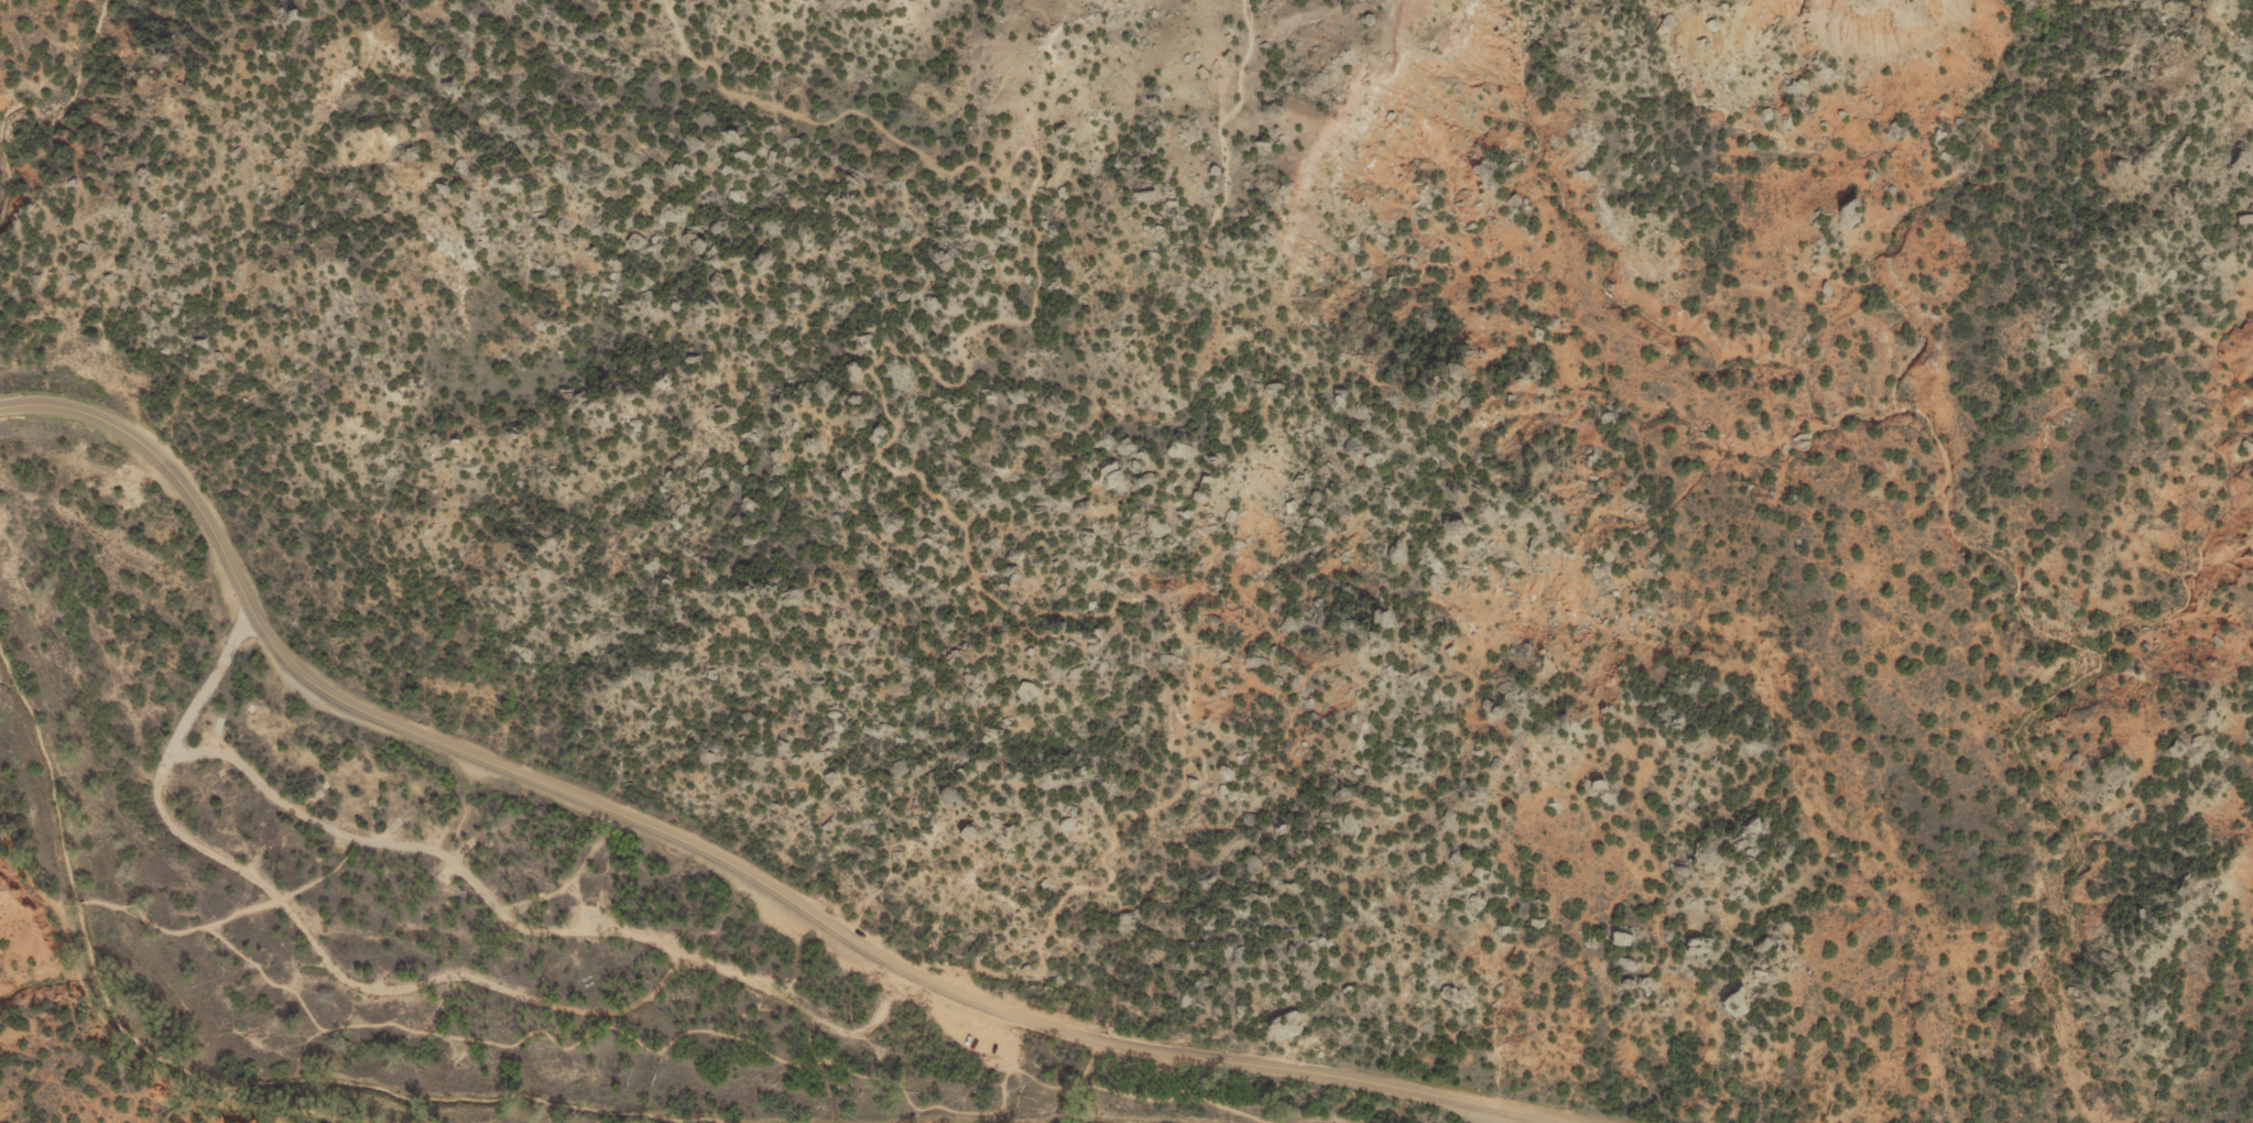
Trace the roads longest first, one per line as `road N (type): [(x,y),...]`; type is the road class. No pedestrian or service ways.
road 1 (tertiary): [(0,408),(76,410),(144,446),(204,514),(262,633),(322,695),(703,852),(939,990),(1034,1028),(1130,1050),(1589,1122)]

